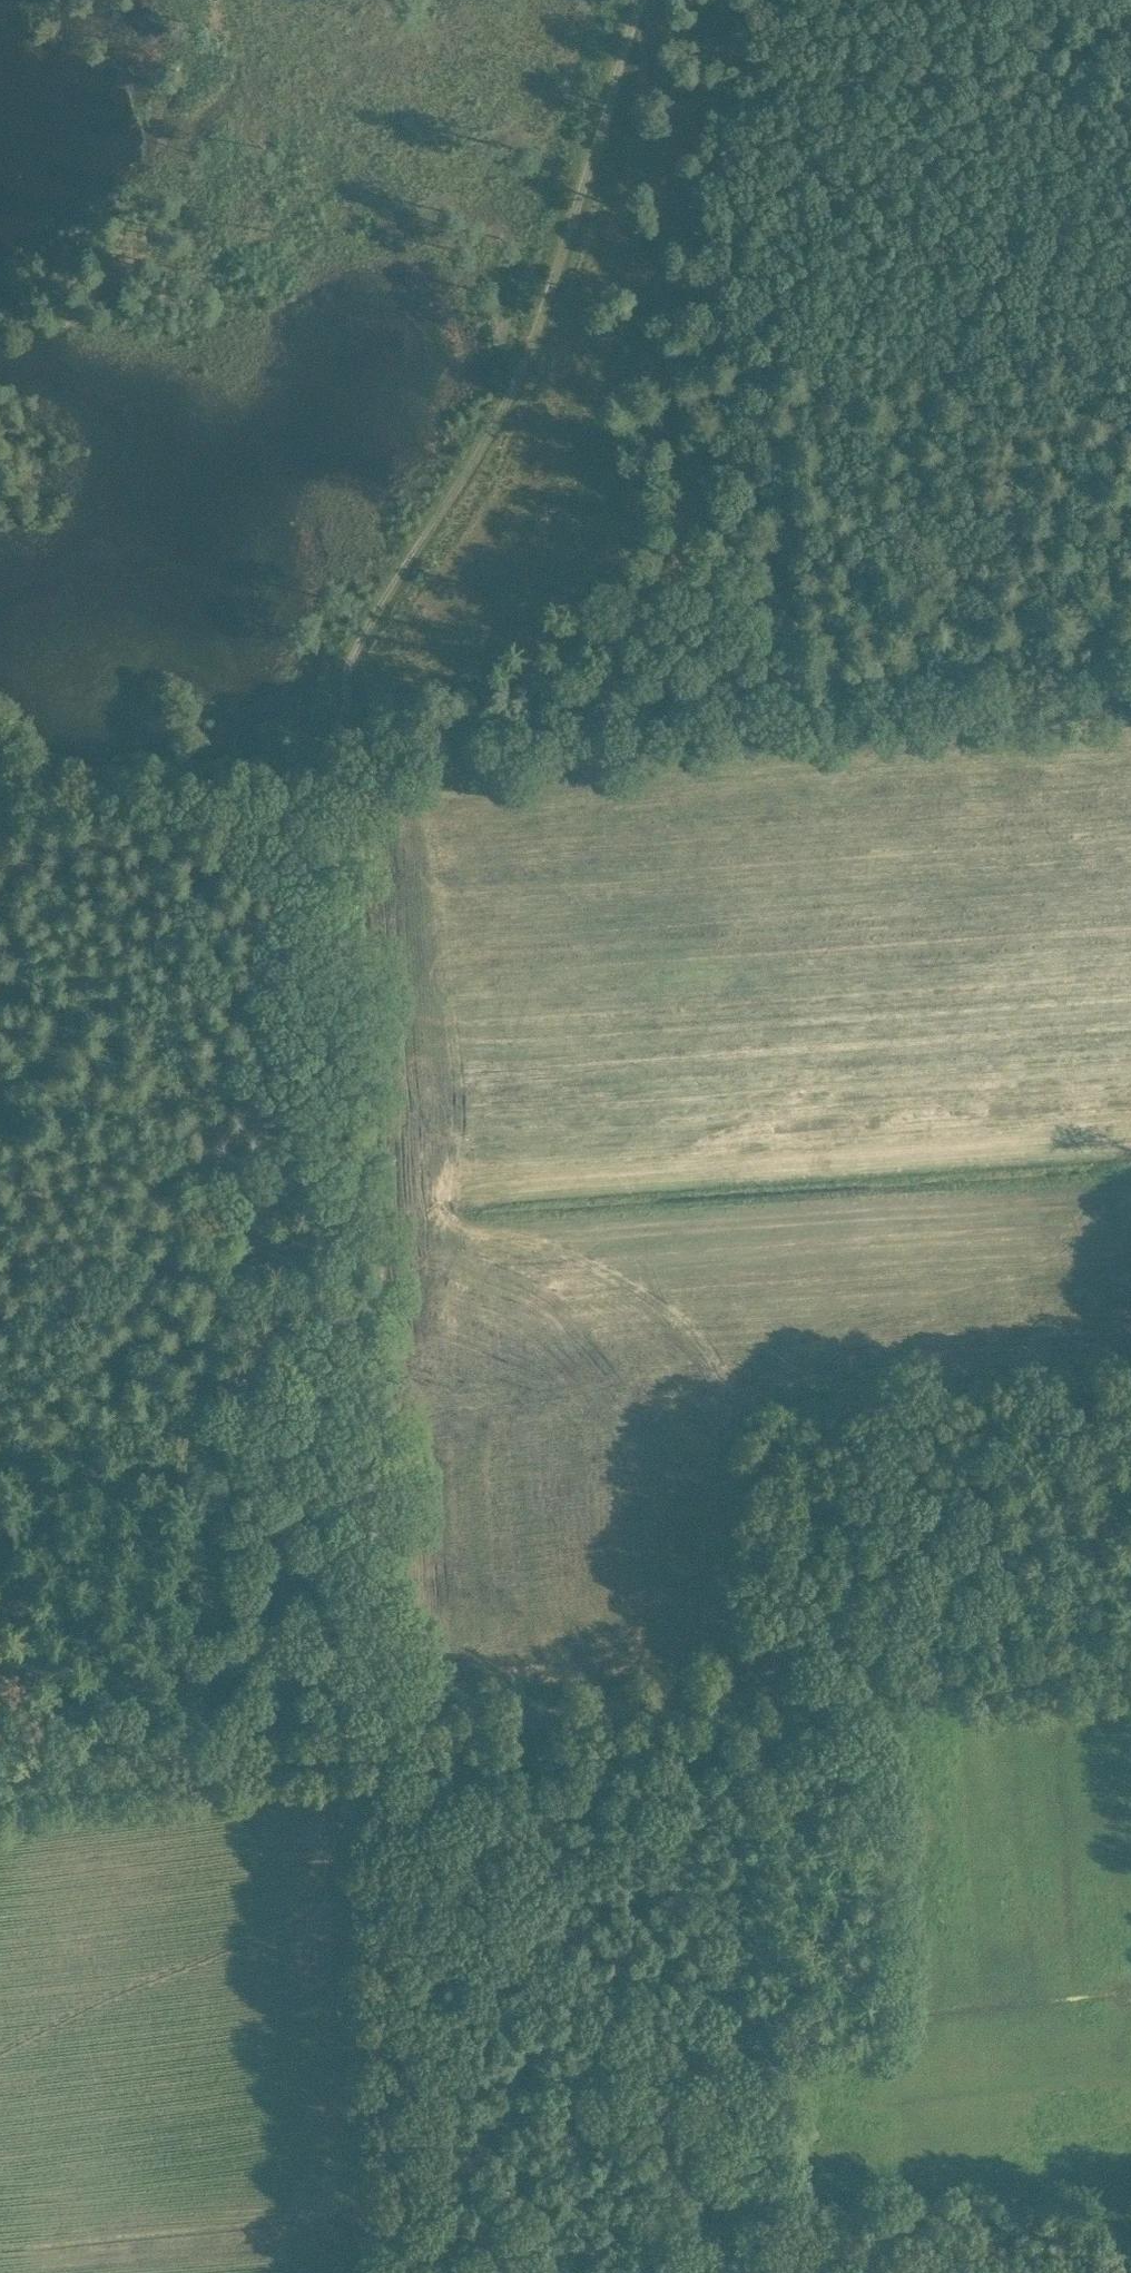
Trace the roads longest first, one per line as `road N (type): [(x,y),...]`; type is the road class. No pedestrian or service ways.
road 1 (track): [(640,0),(537,339),(502,428),(354,667),(334,728),(387,1737)]
road 2 (track): [(387,1737),(1130,1649)]
road 3 (track): [(387,1737),(416,2272)]
road 4 (track): [(0,1784),(387,1737)]

